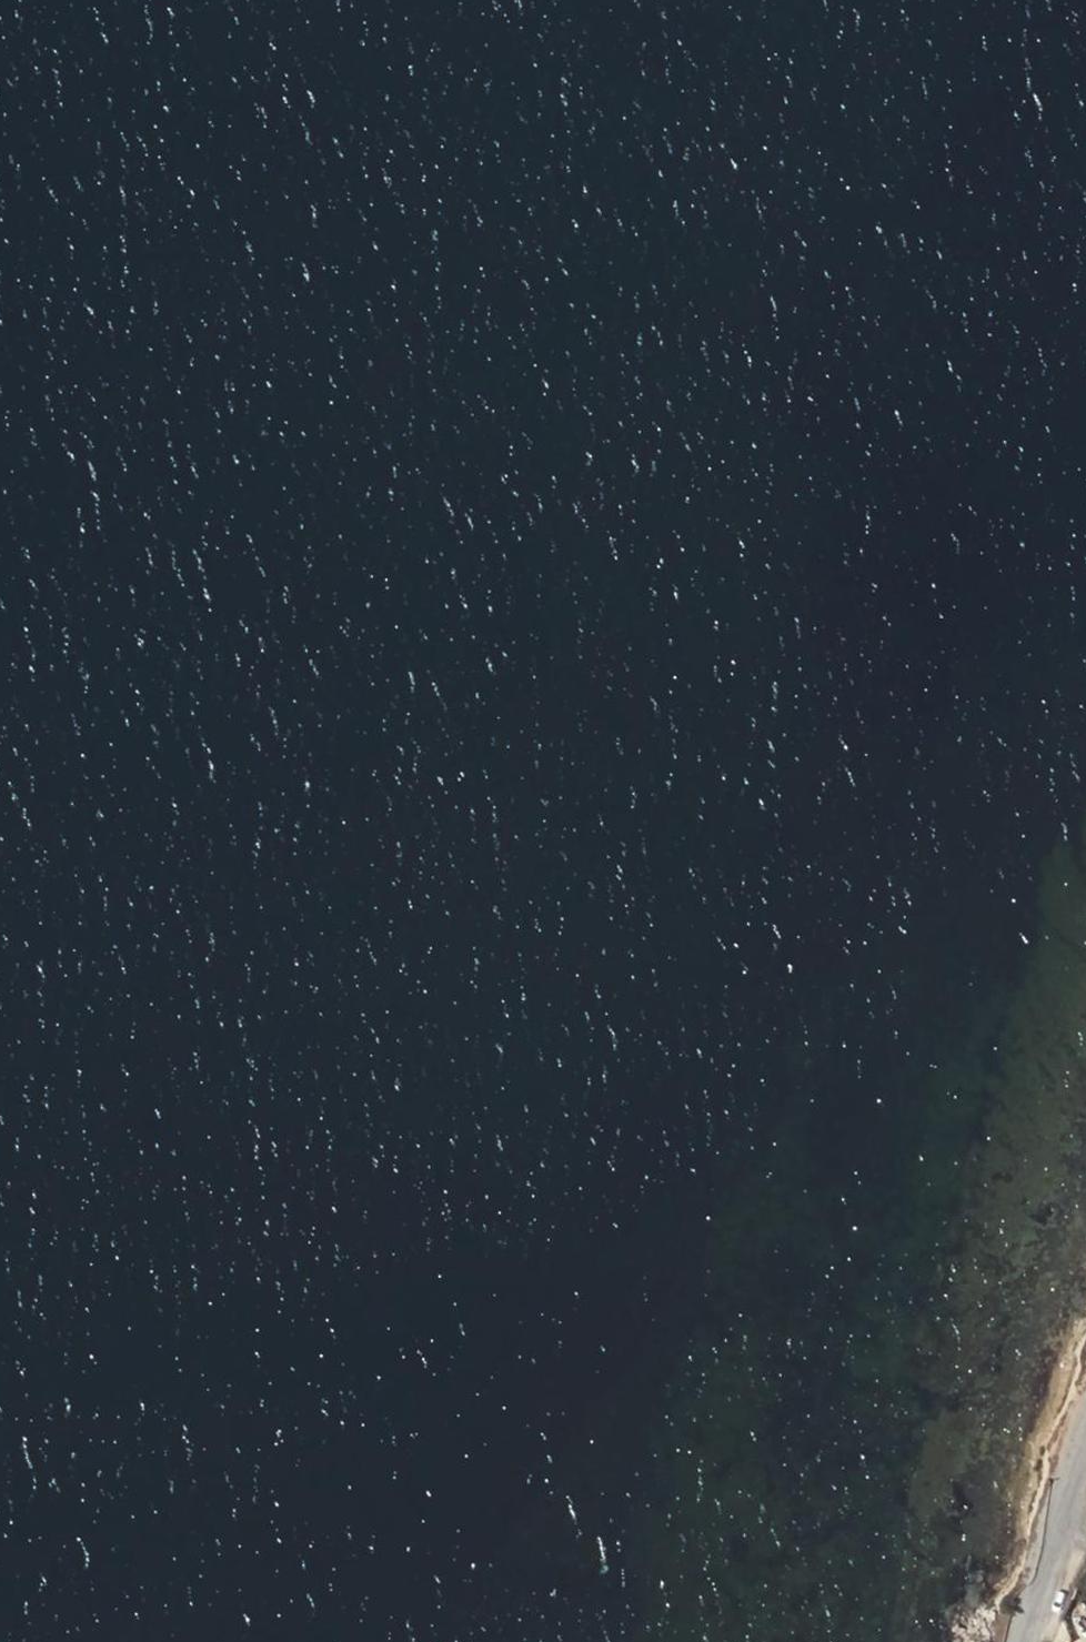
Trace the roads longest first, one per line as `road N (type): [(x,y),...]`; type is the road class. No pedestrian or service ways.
road 1 (unclassified): [(1025,1641),(1085,1463)]

